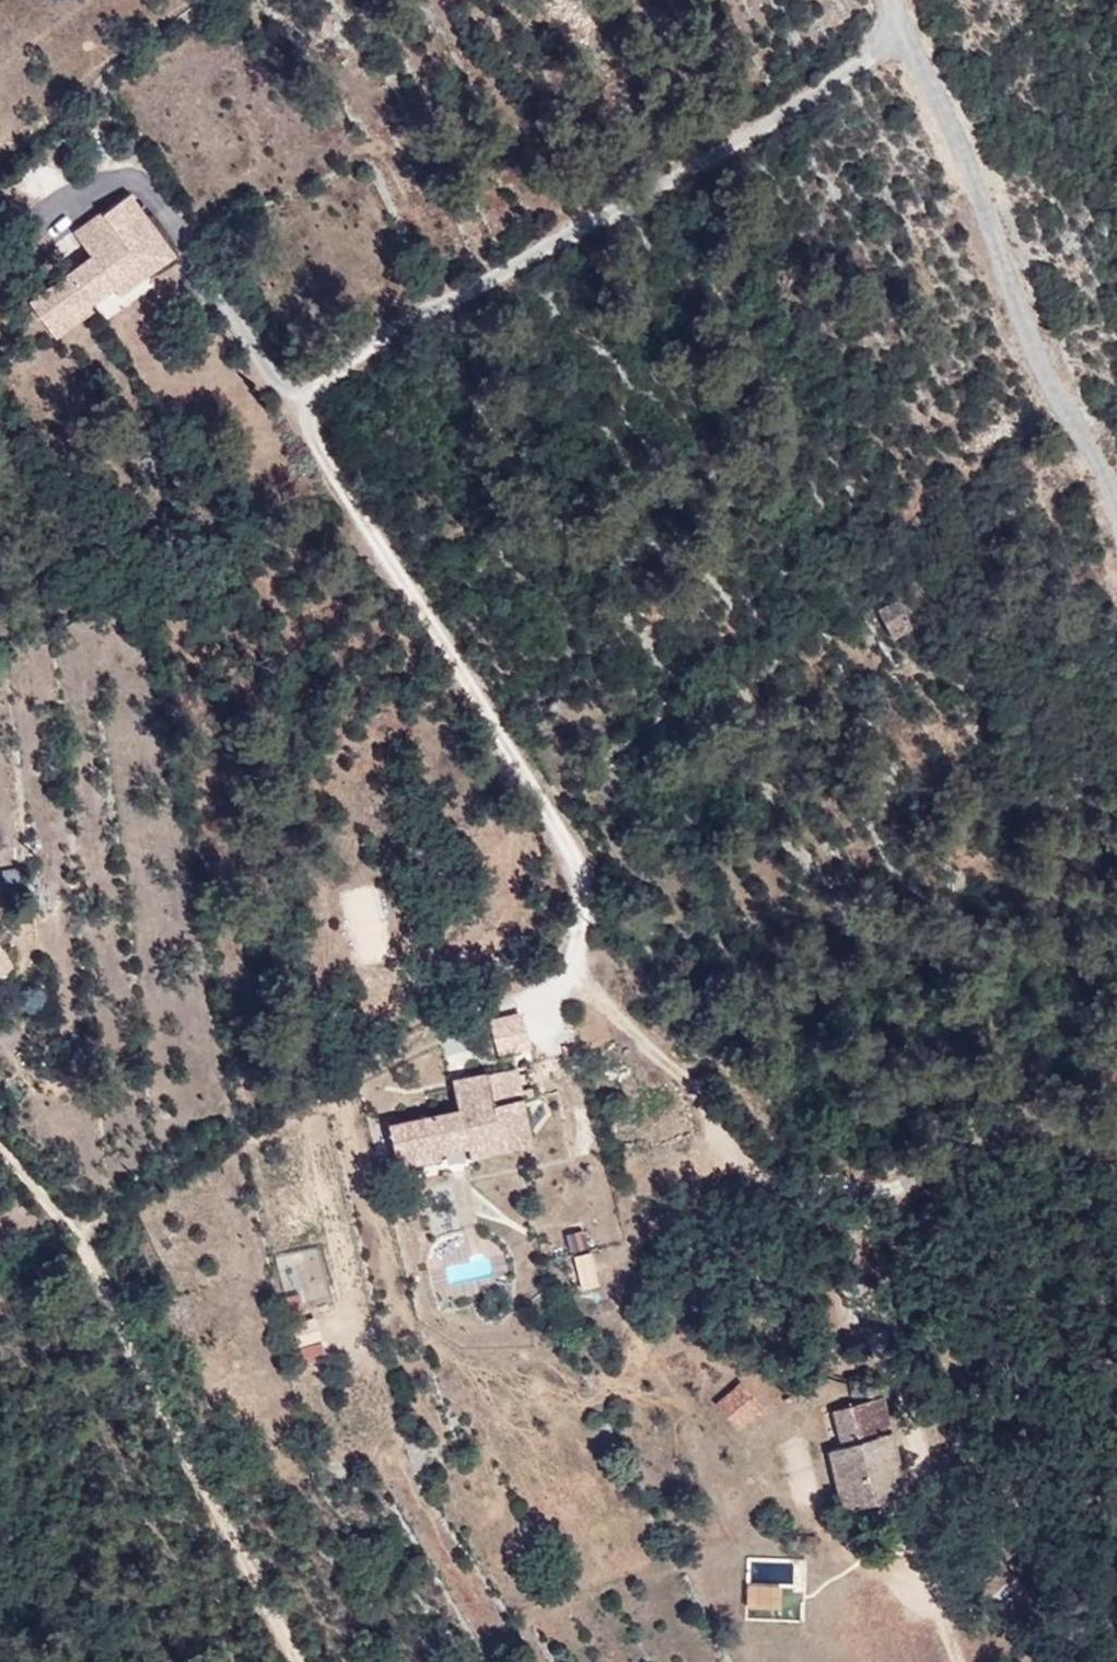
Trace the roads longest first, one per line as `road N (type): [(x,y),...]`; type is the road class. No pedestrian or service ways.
road 1 (track): [(0,1152),(86,1245),(300,1661)]
road 2 (track): [(209,299),(294,399)]

